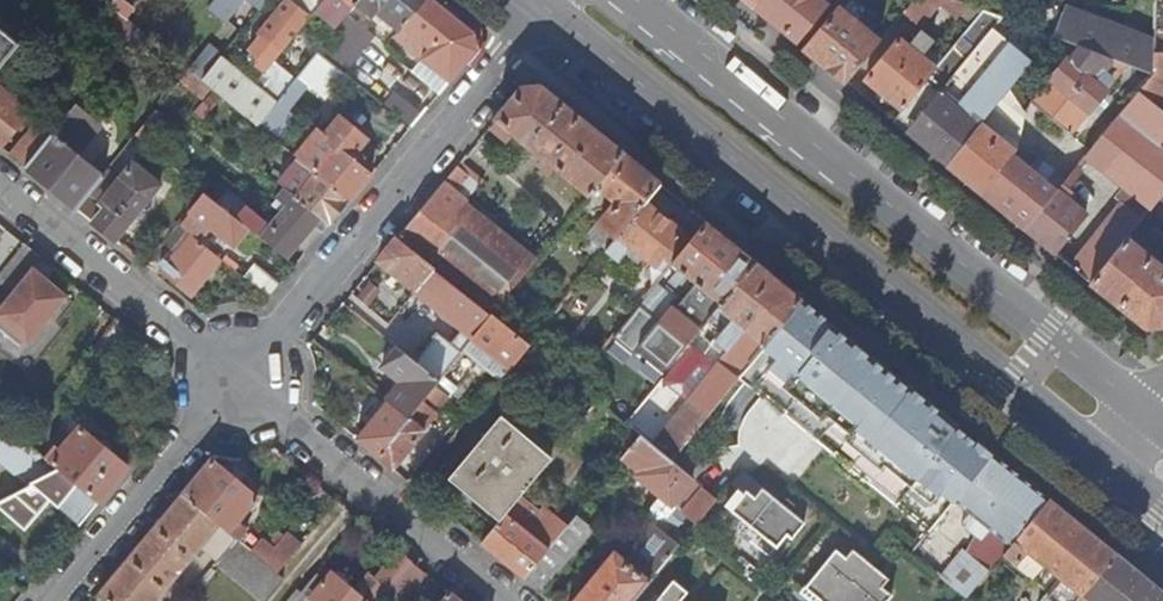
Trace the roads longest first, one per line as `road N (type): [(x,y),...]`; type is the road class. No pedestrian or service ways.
road 1 (primary): [(544,7),(1095,456)]
road 2 (primary): [(1139,408),(630,0)]
road 3 (residential): [(544,7),(239,378)]
road 4 (residential): [(510,600),(239,378)]
road 5 (residential): [(239,378),(0,183)]
road 6 (residential): [(54,600),(239,378)]

